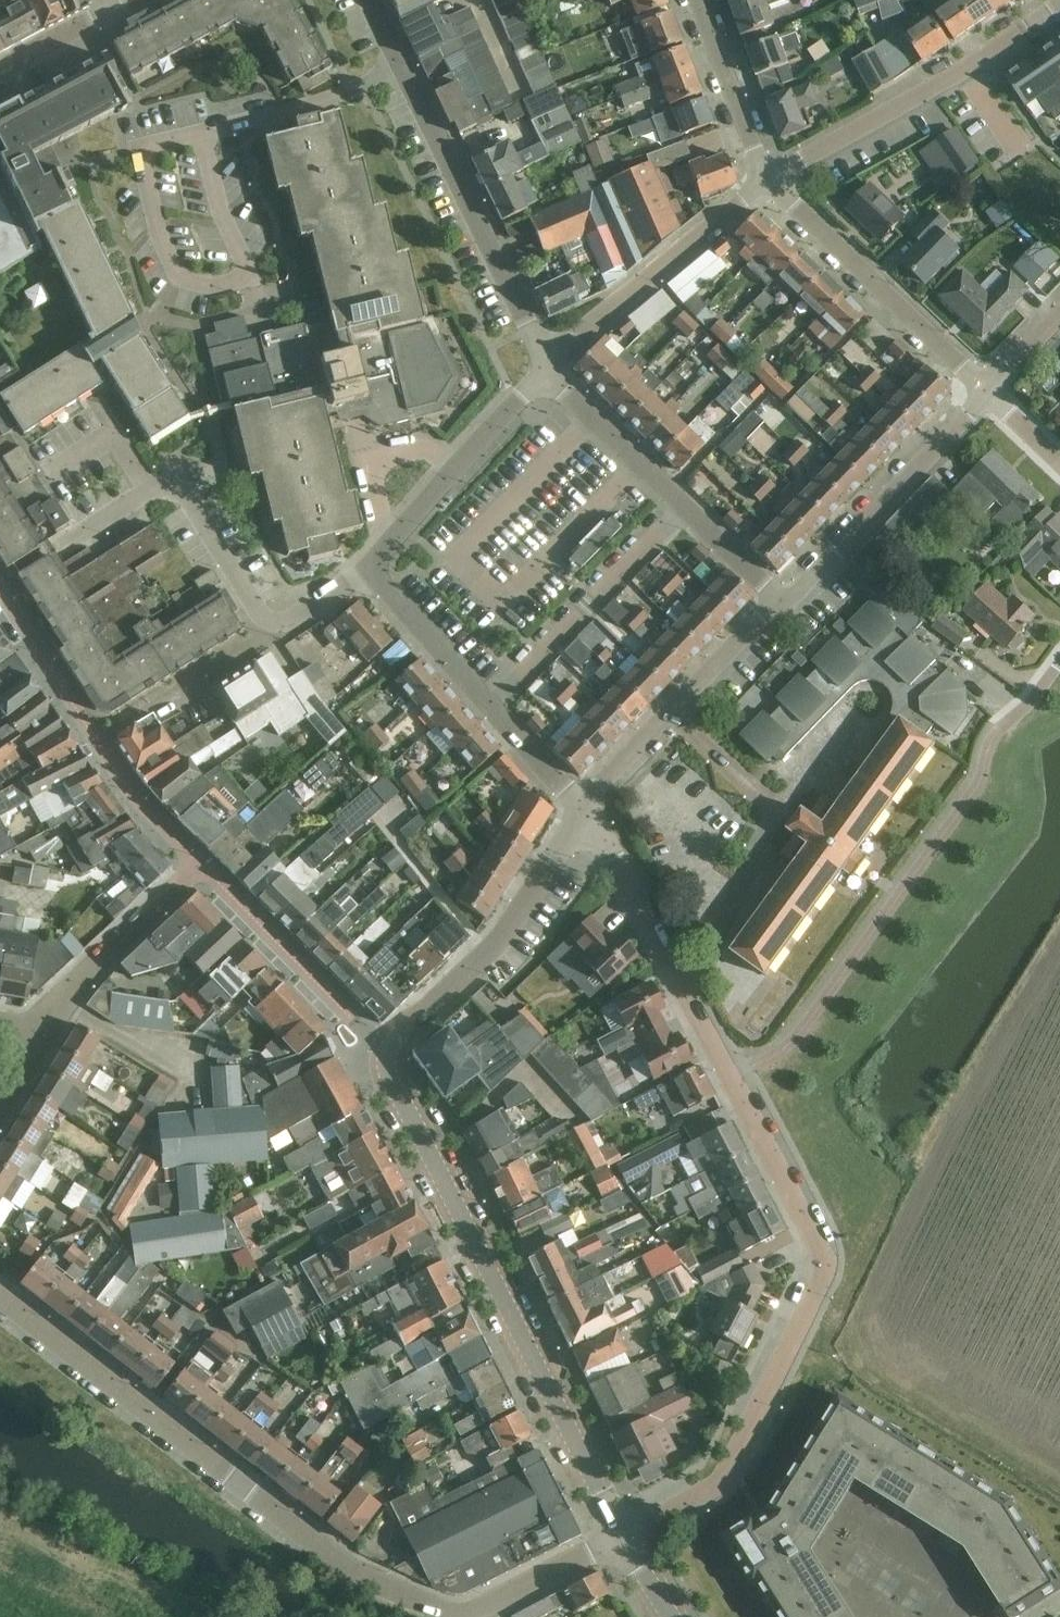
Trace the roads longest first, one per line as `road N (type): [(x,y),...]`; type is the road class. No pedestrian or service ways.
road 1 (residential): [(623,1538),(721,1482),(825,1269),(583,809)]
road 2 (residential): [(623,1538),(475,1612),(425,1609),(345,1568),(0,1297)]
road 3 (tertiary): [(623,1538),(388,1080),(385,1056)]
road 4 (residential): [(0,581),(147,490),(169,490),(191,503),(258,616),(277,625),(366,570)]
road 5 (residential): [(209,133),(224,220),(248,271),(236,286),(210,293),(178,278),(138,150)]
road 6 (tertiary): [(546,378),(401,67)]
road 7 (residential): [(770,177),(1059,5)]
road 8 (residential): [(0,600),(66,711),(195,868)]
road 9 (tertiary): [(780,601),(546,378)]
road 10 (residential): [(583,809),(366,570)]
road 11 (tertiary): [(385,1056),(397,1034),(500,942),(583,809)]
road 12 (residential): [(987,392),(770,177)]
road 13 (residential): [(546,378),(770,177)]
road 14 (residential): [(780,601),(987,392)]
road 15 (tertiary): [(583,809),(780,601)]
road 16 (residential): [(195,868),(338,1020),(385,1056)]
road 17 (residential): [(366,570),(546,378)]
road 18 (residential): [(42,1034),(107,953),(195,868)]
road 19 (residential): [(209,133),(335,97),(401,67)]
road 20 (residential): [(770,177),(696,0)]
road 21 (residential): [(0,69),(106,13)]

